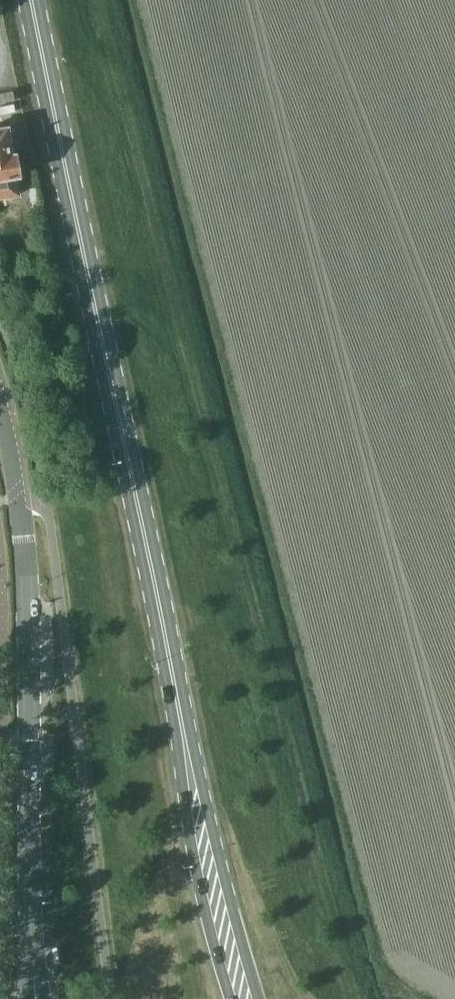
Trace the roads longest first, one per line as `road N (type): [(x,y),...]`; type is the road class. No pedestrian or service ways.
road 1 (primary): [(241,988),(31,0)]
road 2 (tertiary): [(0,396),(25,537),(37,998)]

